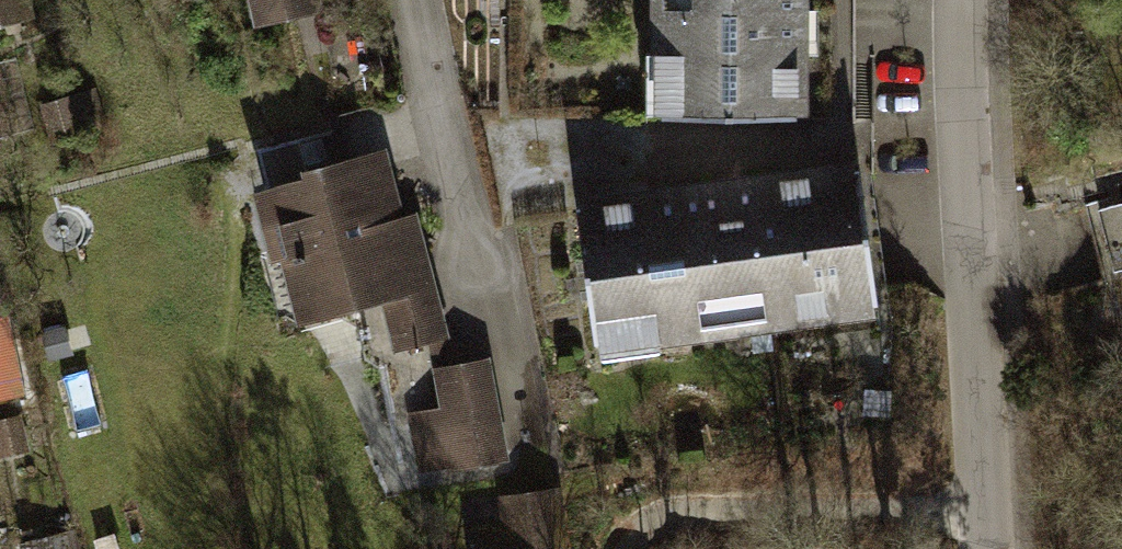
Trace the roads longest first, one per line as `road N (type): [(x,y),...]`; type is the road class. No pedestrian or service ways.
road 1 (residential): [(974,0),(962,288),(1011,548)]
road 2 (track): [(1005,516),(744,505),(636,533),(628,548)]
road 3 (residential): [(477,342),(412,0)]

